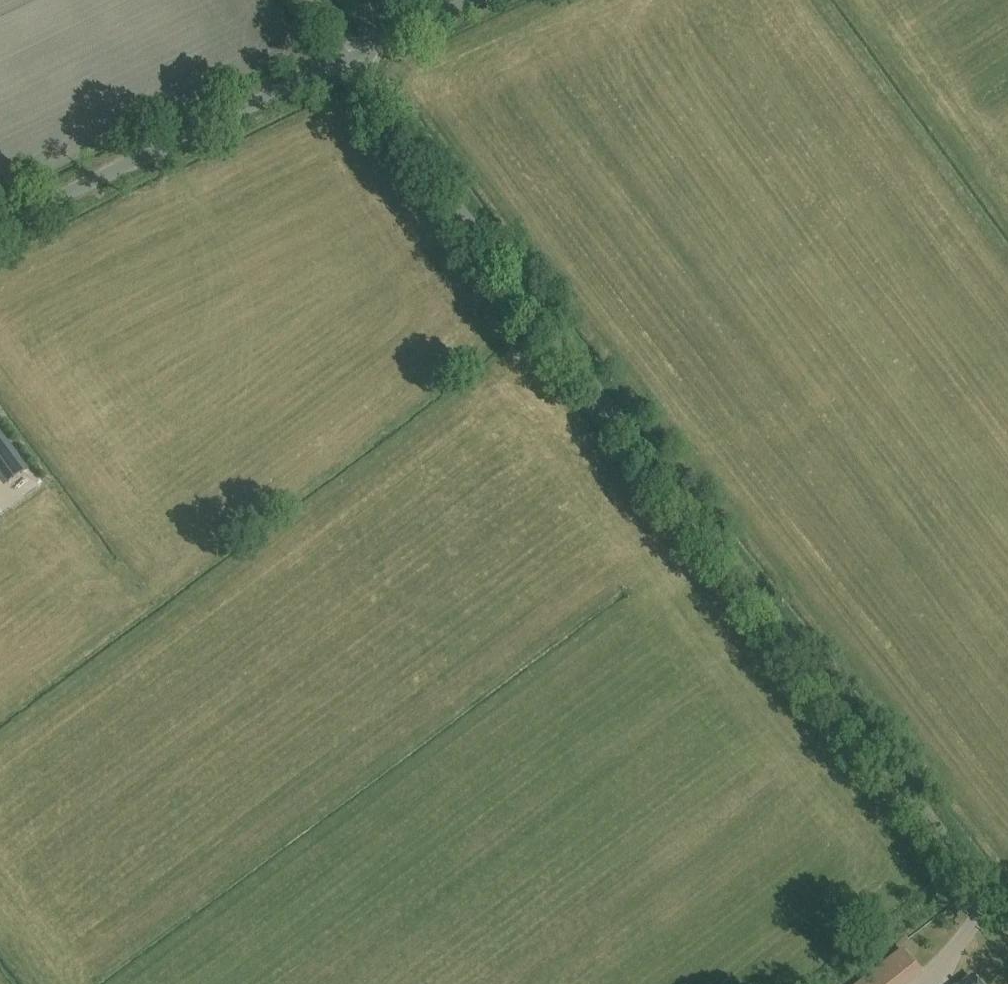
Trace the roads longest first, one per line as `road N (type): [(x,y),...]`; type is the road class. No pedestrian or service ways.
road 1 (unclassified): [(1007,917),(347,57)]
road 2 (unclassified): [(0,224),(347,57)]
road 3 (unclassified): [(347,57),(471,0)]

